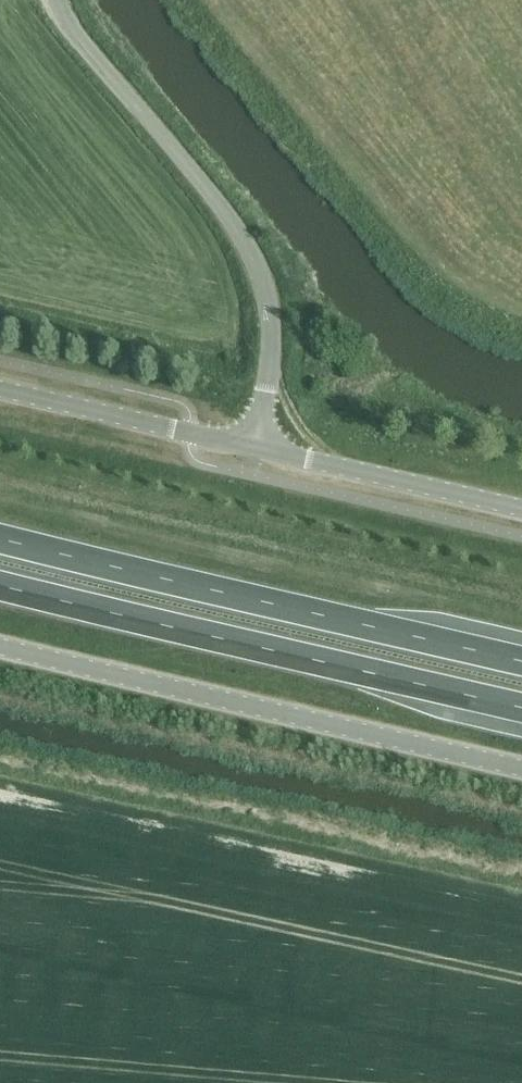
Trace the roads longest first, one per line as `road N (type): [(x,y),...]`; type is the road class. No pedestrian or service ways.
road 1 (trunk): [(521,662),(0,538)]
road 2 (tertiary): [(0,646),(521,769)]
road 3 (trunk): [(0,586),(521,706)]
road 4 (unclassified): [(258,450),(271,344),(265,293),(233,223),(53,0)]
road 5 (unclassified): [(521,511),(258,450)]
road 6 (unclassified): [(258,450),(0,390)]

